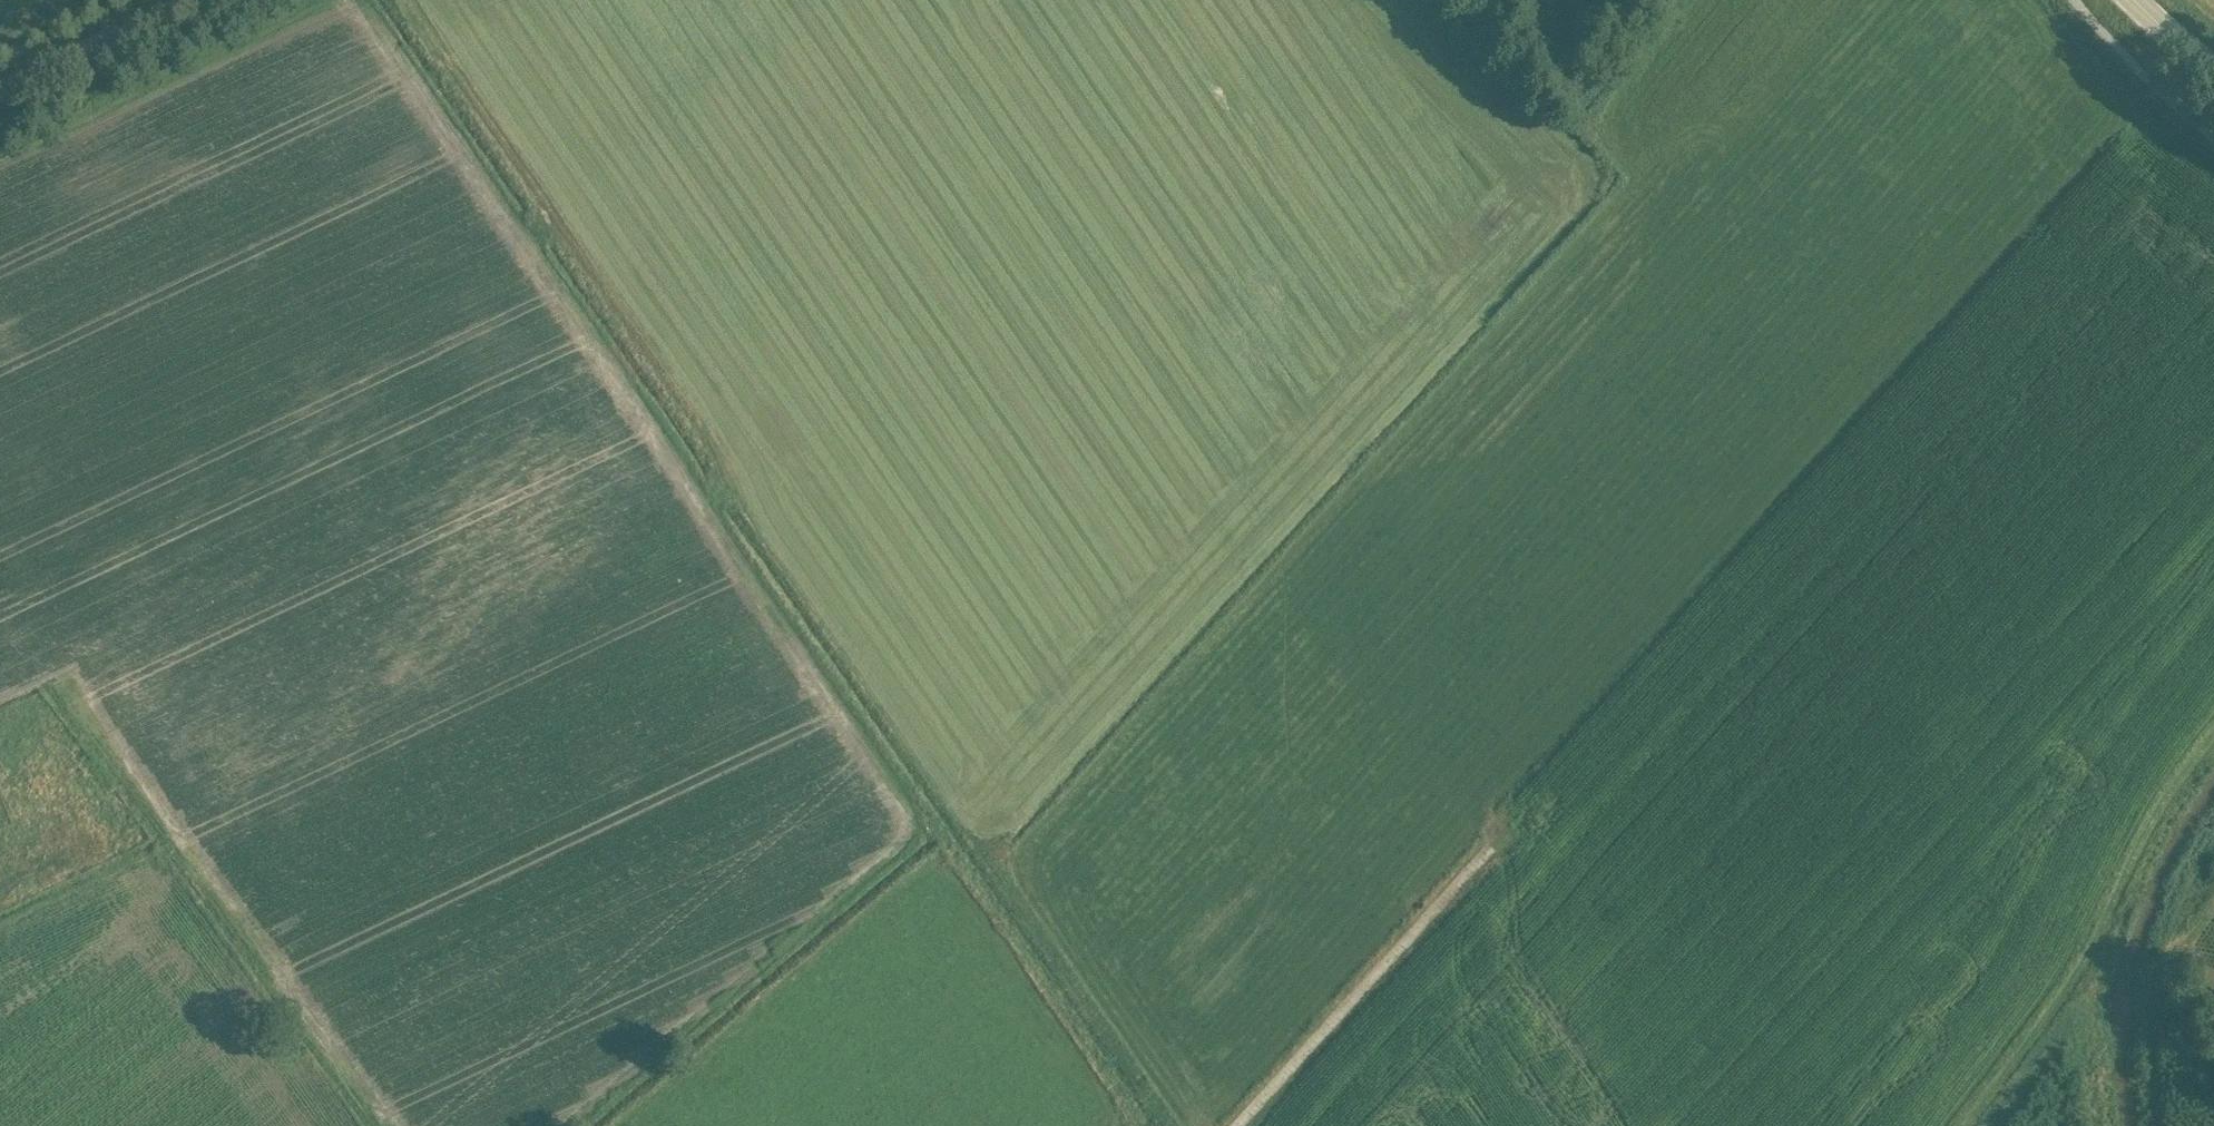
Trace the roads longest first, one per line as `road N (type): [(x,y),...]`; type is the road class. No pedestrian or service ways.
road 1 (track): [(1242,1125),(1490,853)]
road 2 (track): [(0,88),(181,0)]

